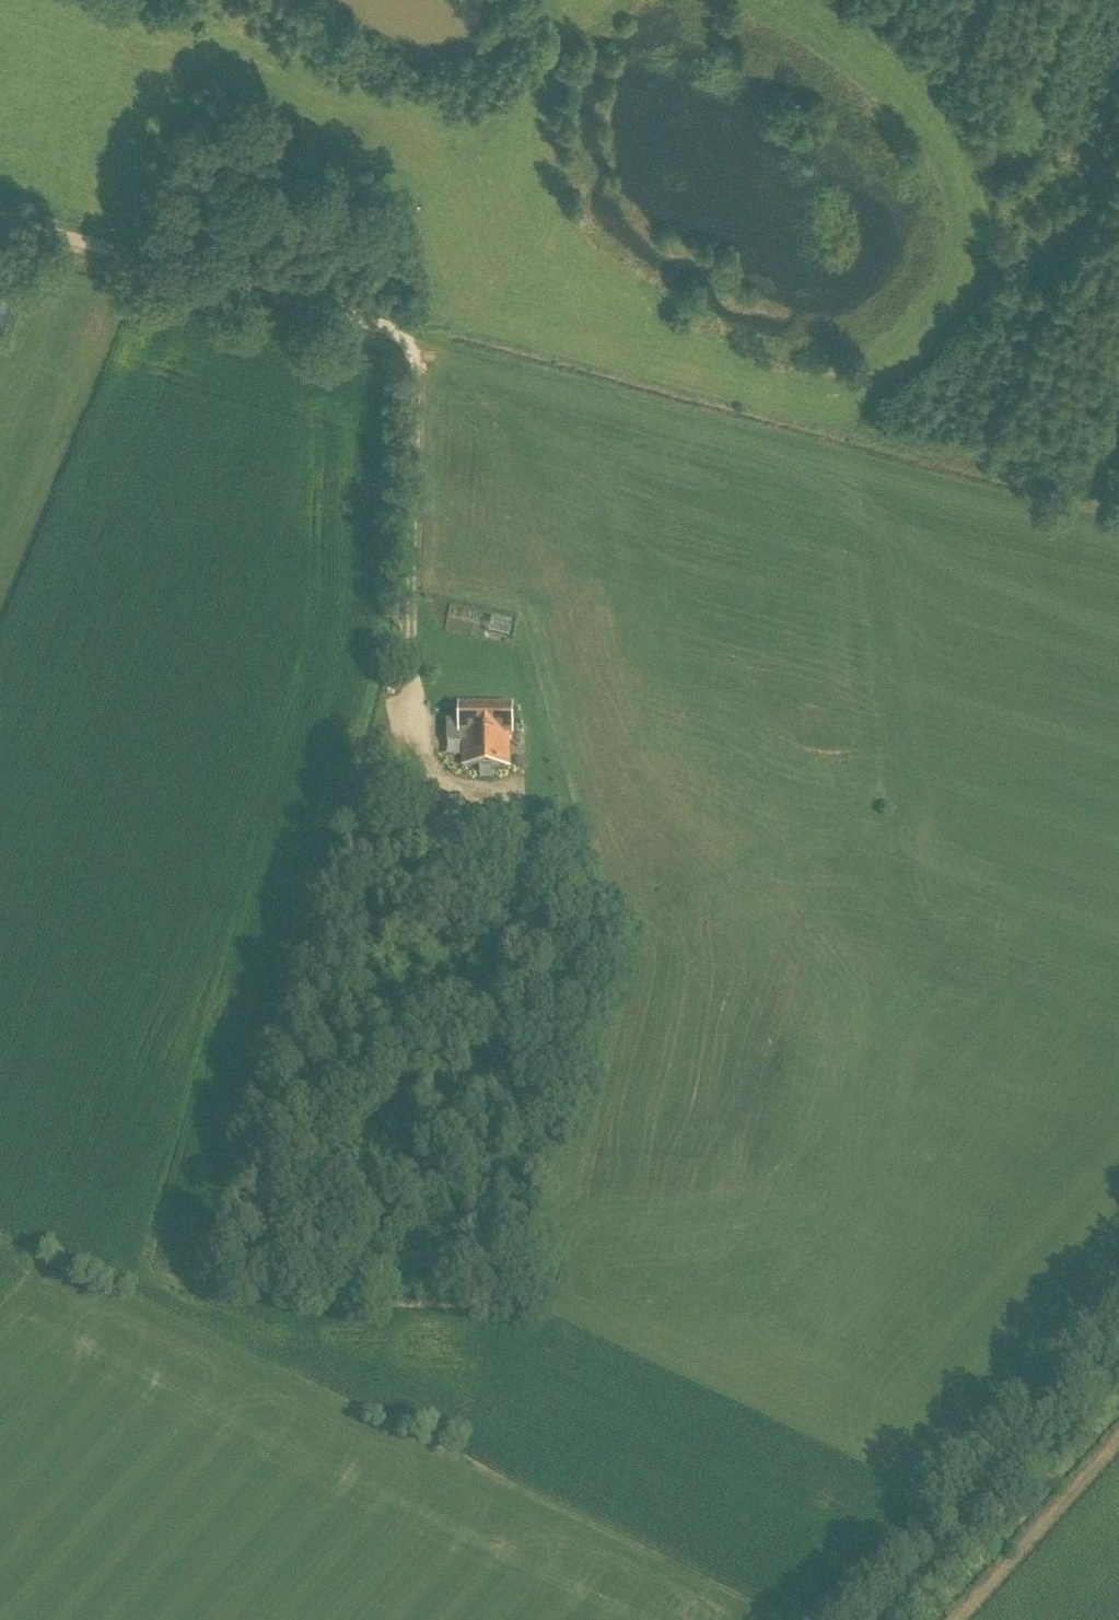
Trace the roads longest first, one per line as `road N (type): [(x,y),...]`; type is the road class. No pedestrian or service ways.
road 1 (track): [(518,793),(462,785),(445,768),(417,701),(407,655),(415,370),(403,344),(368,324),(0,223)]

